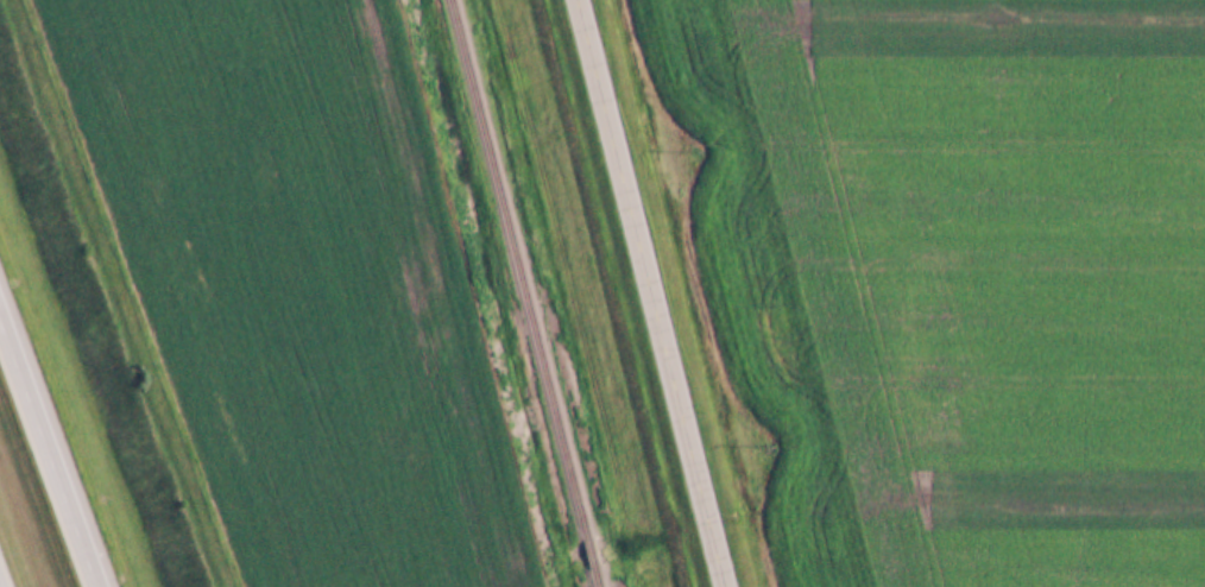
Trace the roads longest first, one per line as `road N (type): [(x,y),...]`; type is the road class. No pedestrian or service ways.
road 1 (tertiary): [(727,586),(580,0)]
road 2 (motorway): [(101,586),(0,310)]

